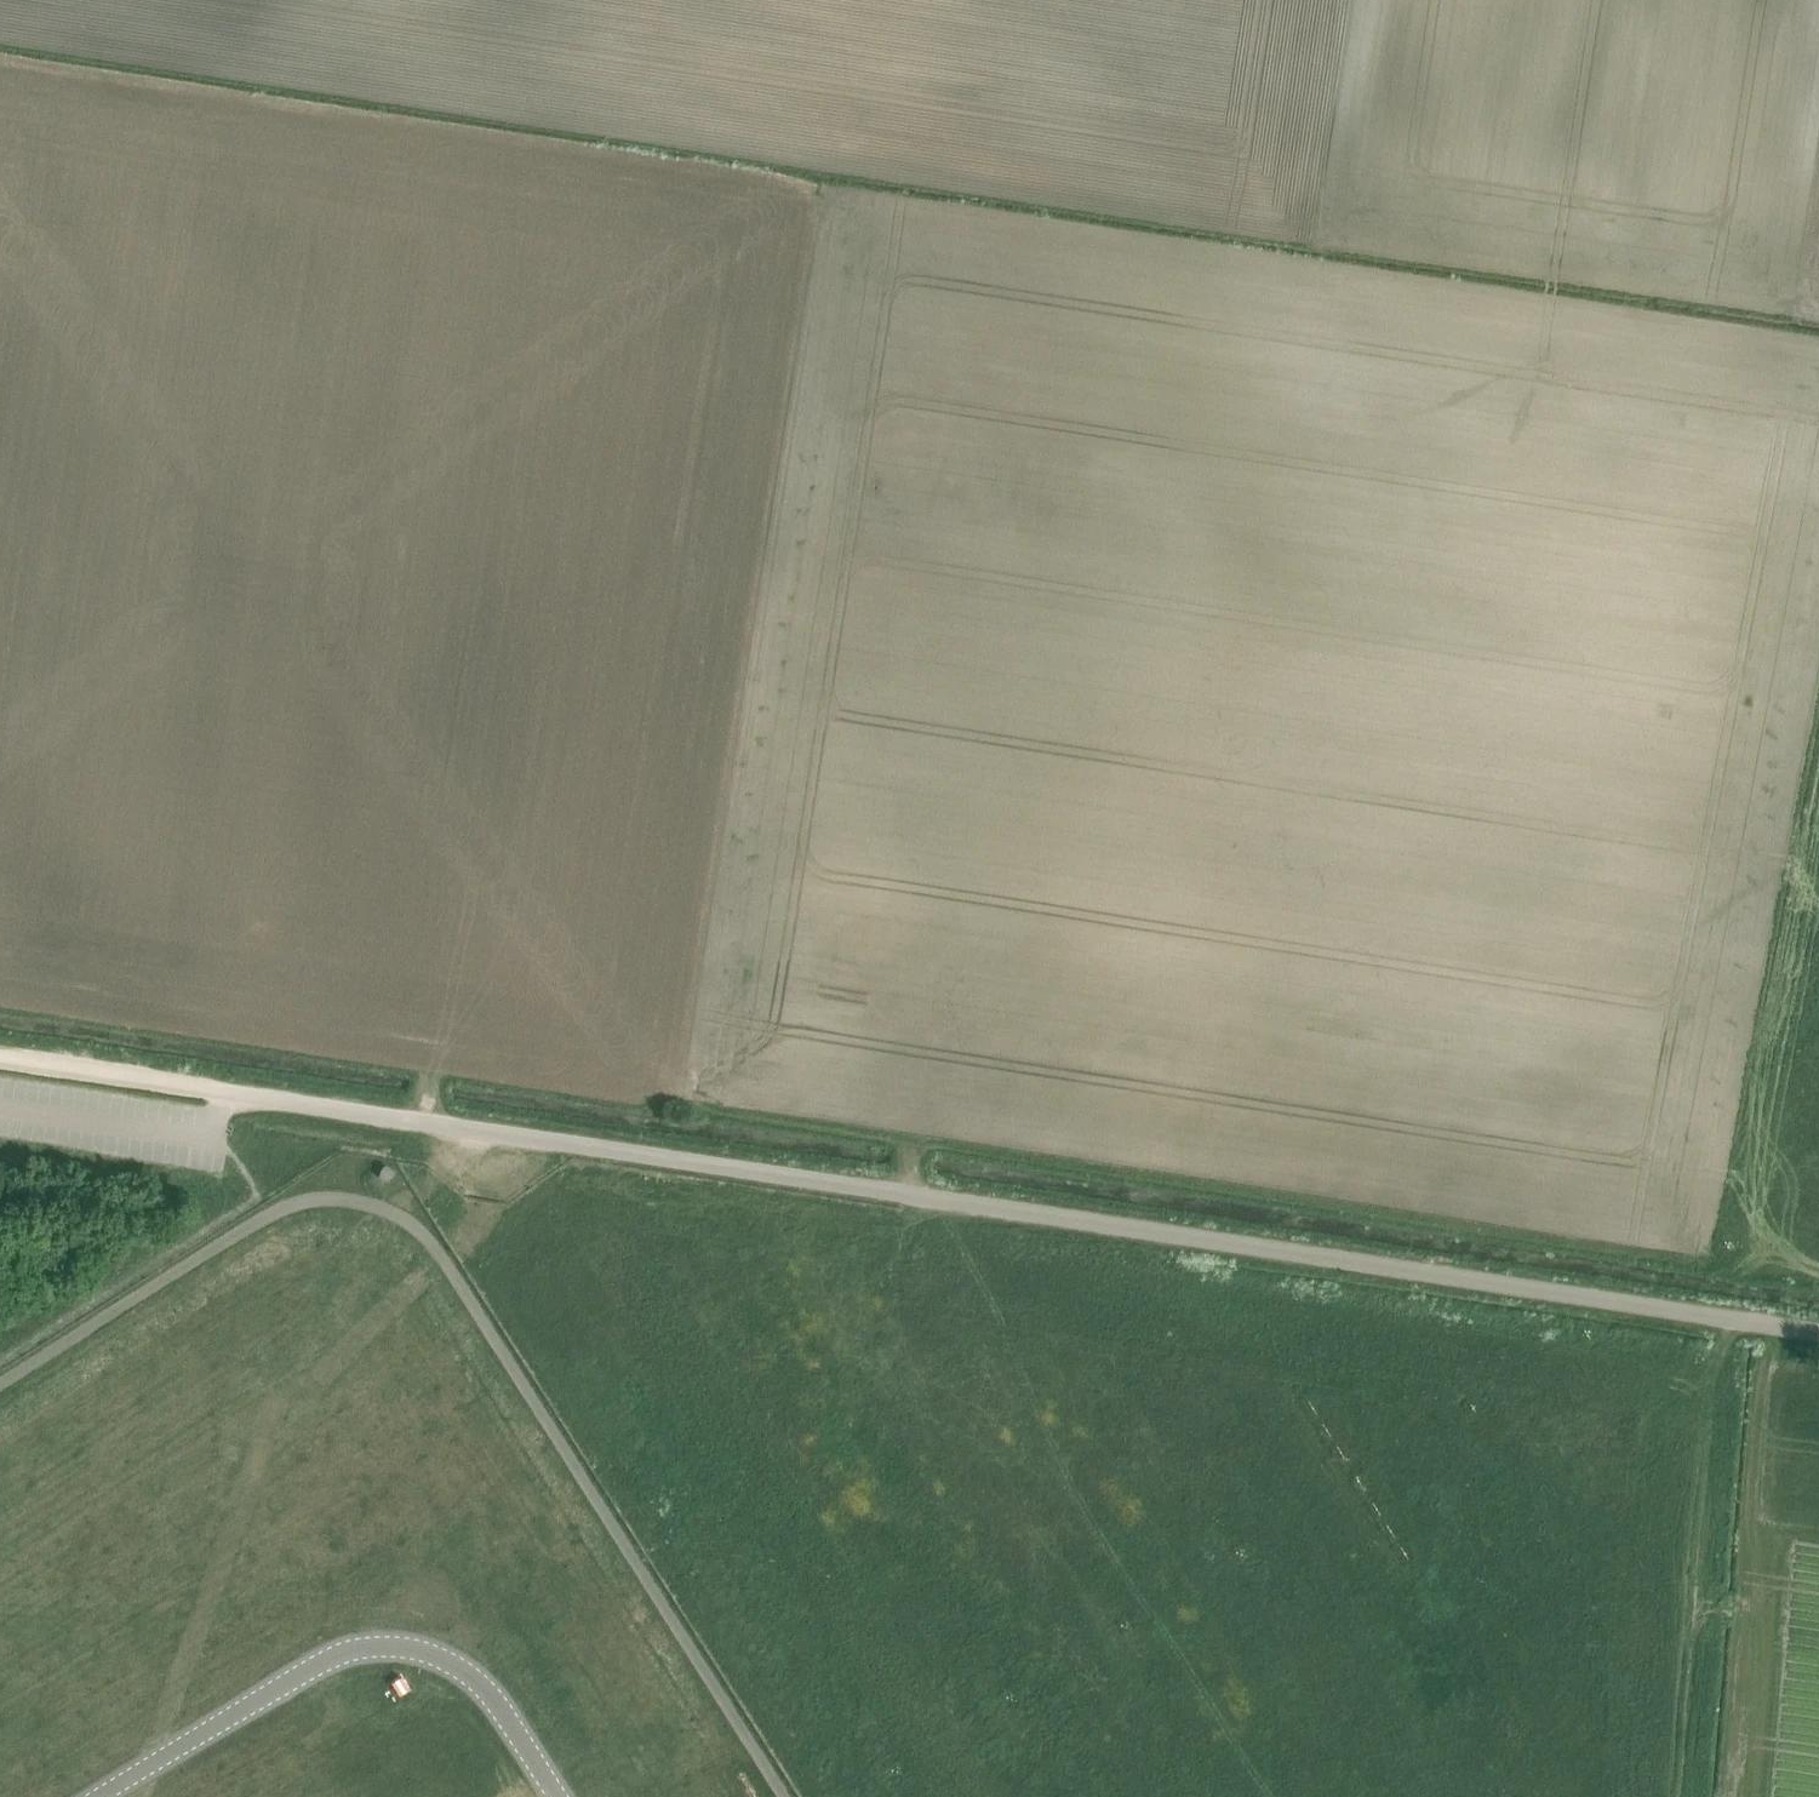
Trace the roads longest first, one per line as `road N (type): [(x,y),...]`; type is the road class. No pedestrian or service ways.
road 1 (unclassified): [(223,1091),(1818,1332)]
road 2 (track): [(0,1055),(223,1091)]

